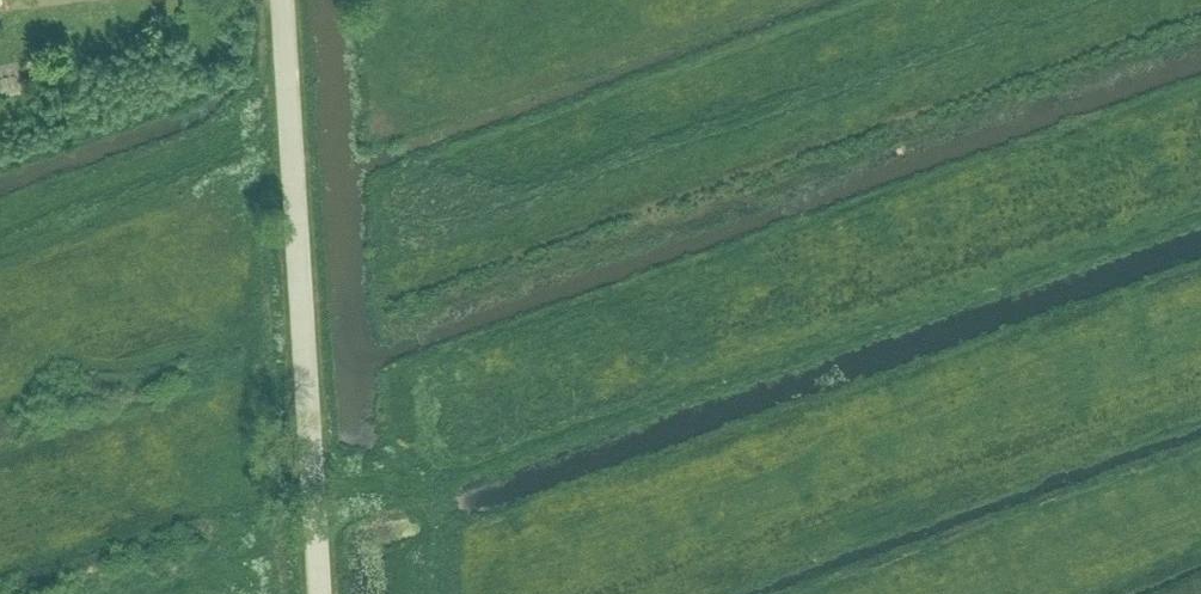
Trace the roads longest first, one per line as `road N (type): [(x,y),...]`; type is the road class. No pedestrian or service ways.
road 1 (unclassified): [(320,593),(282,0)]

